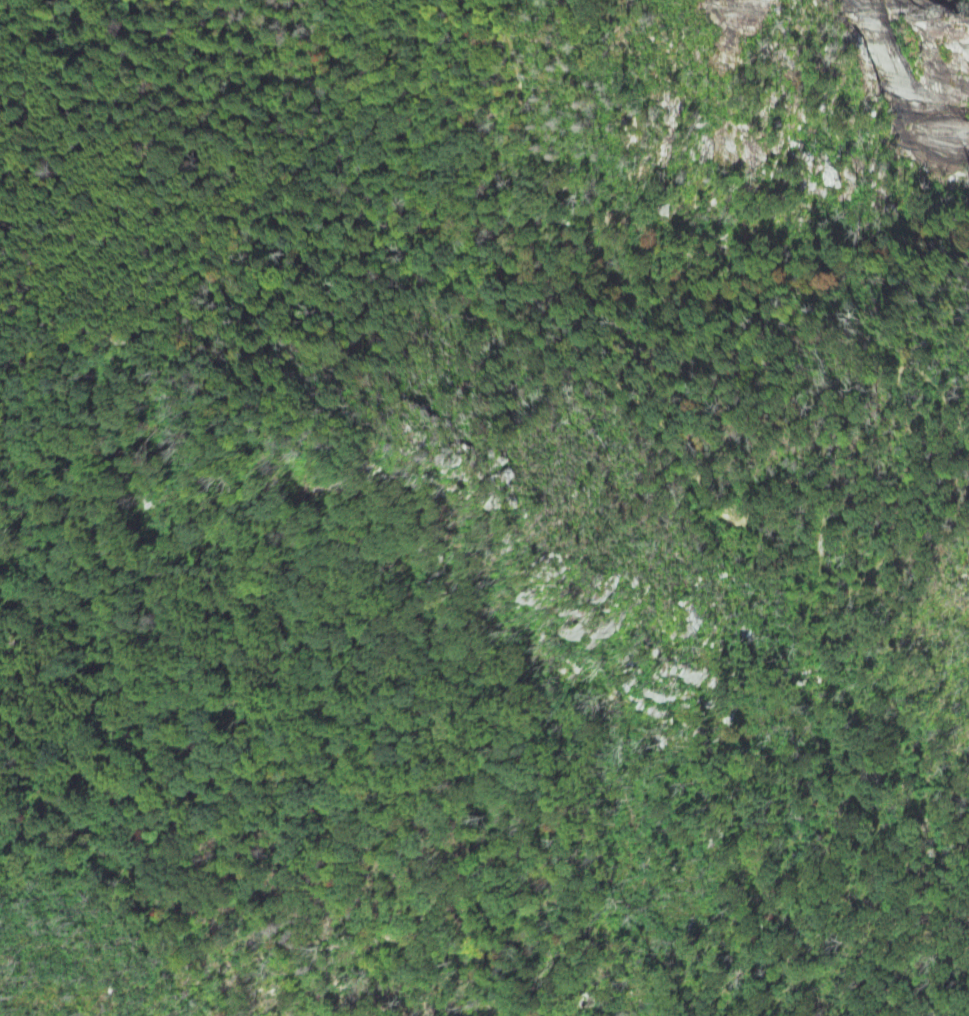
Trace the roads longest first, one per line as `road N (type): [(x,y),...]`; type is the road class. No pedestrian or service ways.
road 1 (track): [(487,0),(515,53),(519,127),(455,198),(437,255),(596,367),(698,465),(721,519),(751,518),(768,476),(810,488),(827,587),(877,574),(909,515),(904,362),(927,370),(968,436)]

